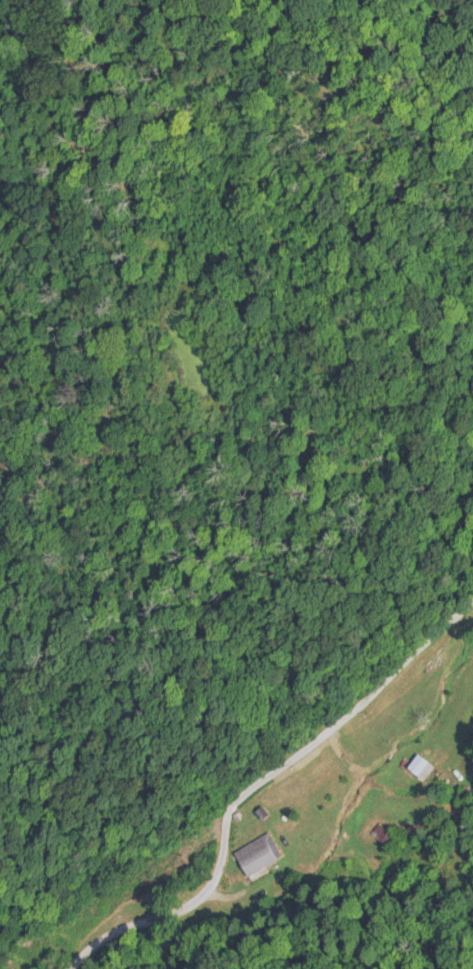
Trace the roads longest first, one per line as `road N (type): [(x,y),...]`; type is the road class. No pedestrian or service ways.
road 1 (residential): [(29,968),(92,934),(157,863),(261,819),(288,764),(472,608)]

